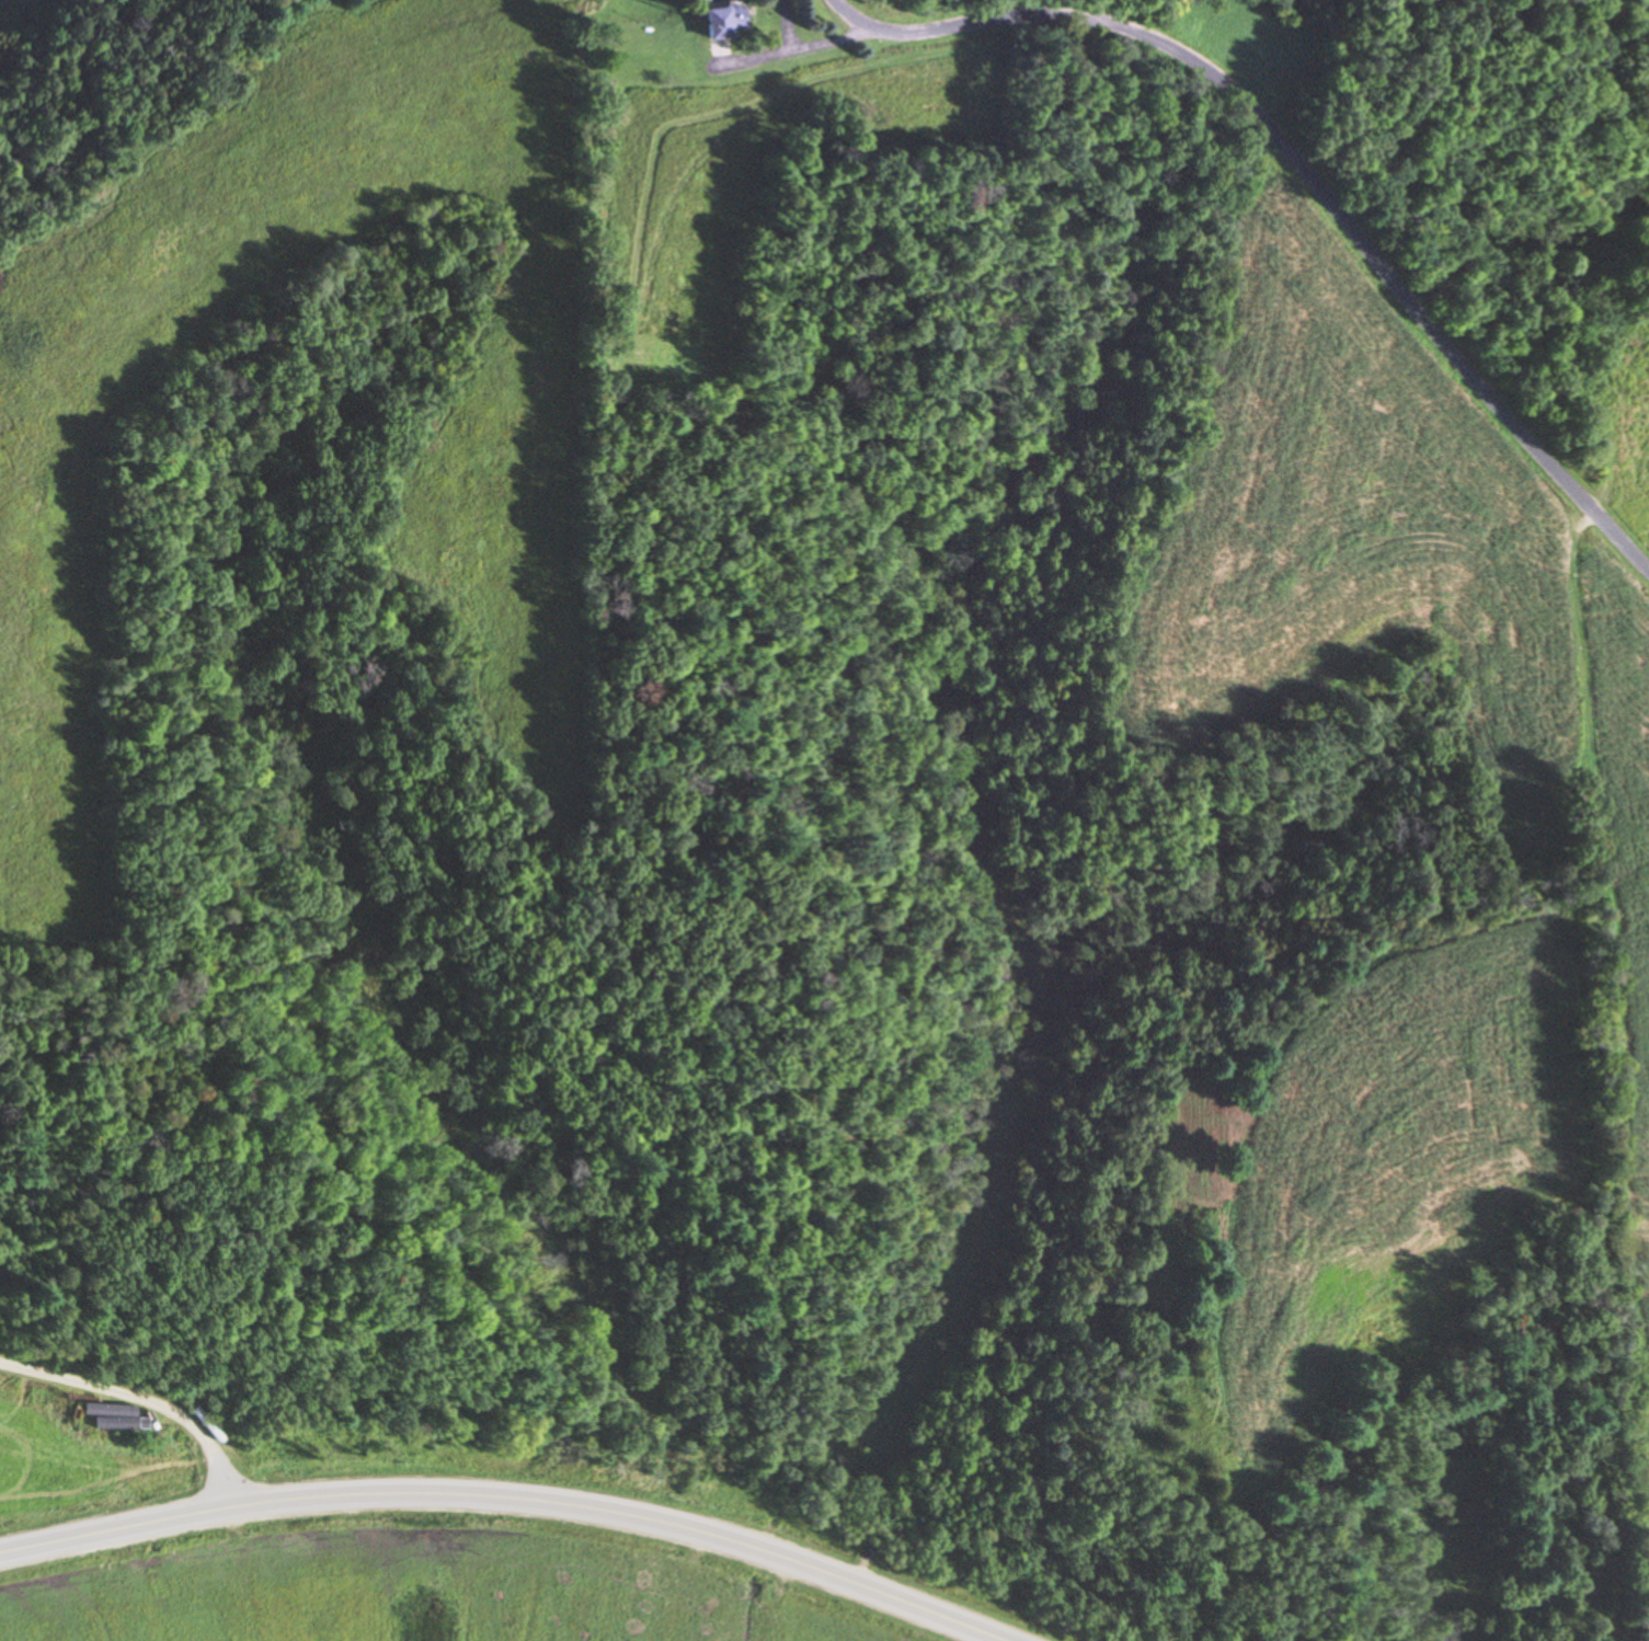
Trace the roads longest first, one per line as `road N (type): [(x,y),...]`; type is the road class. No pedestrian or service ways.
road 1 (residential): [(1648,579),(1421,323),(1262,126),(1212,78),(1165,46),(1093,15),(1033,13),(900,30),(856,19),(832,0)]
road 2 (primary): [(997,1640),(765,1550),(630,1514),(502,1495),(229,1500),(0,1550)]
road 3 (residential): [(229,1500),(204,1408),(150,1364),(60,1335),(0,1332)]

